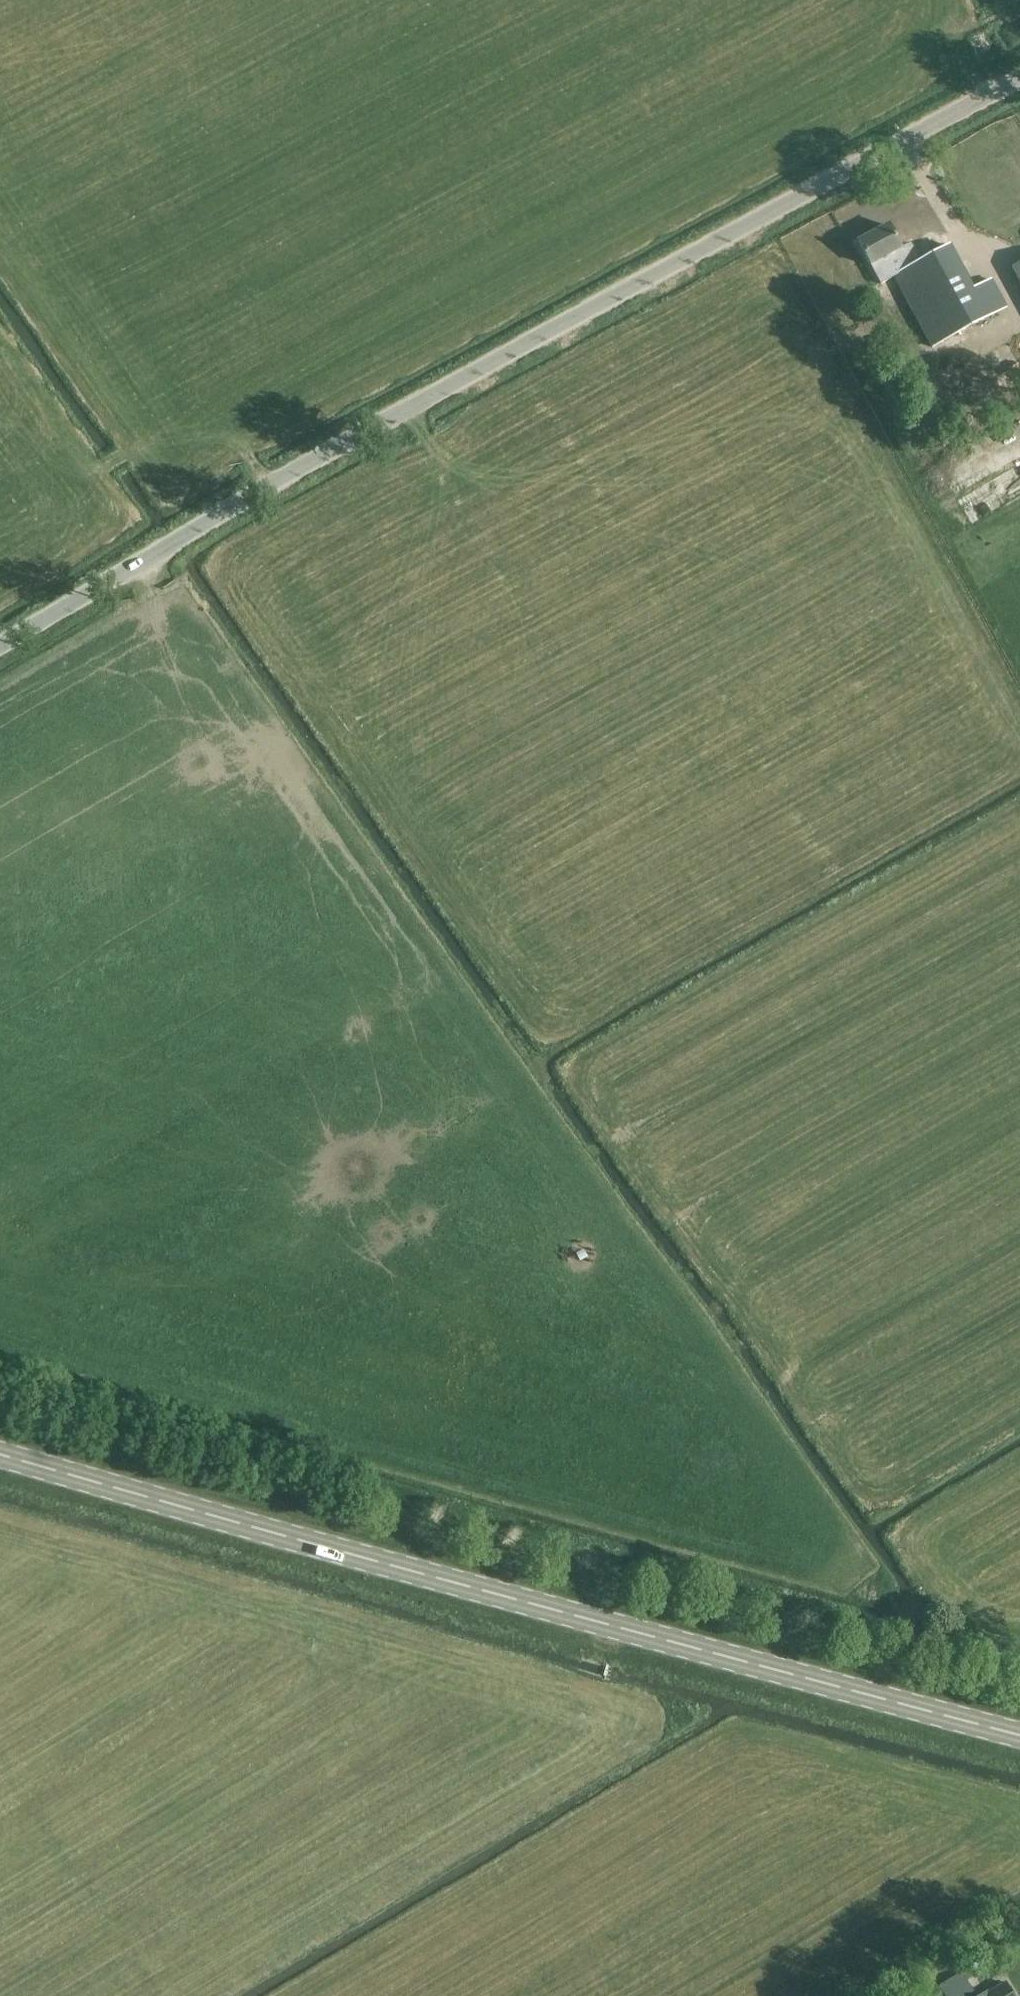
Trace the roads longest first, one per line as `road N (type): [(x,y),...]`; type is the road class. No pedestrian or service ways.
road 1 (unclassified): [(0,654),(539,341),(1019,80)]
road 2 (secondary): [(1019,1739),(0,1452)]

